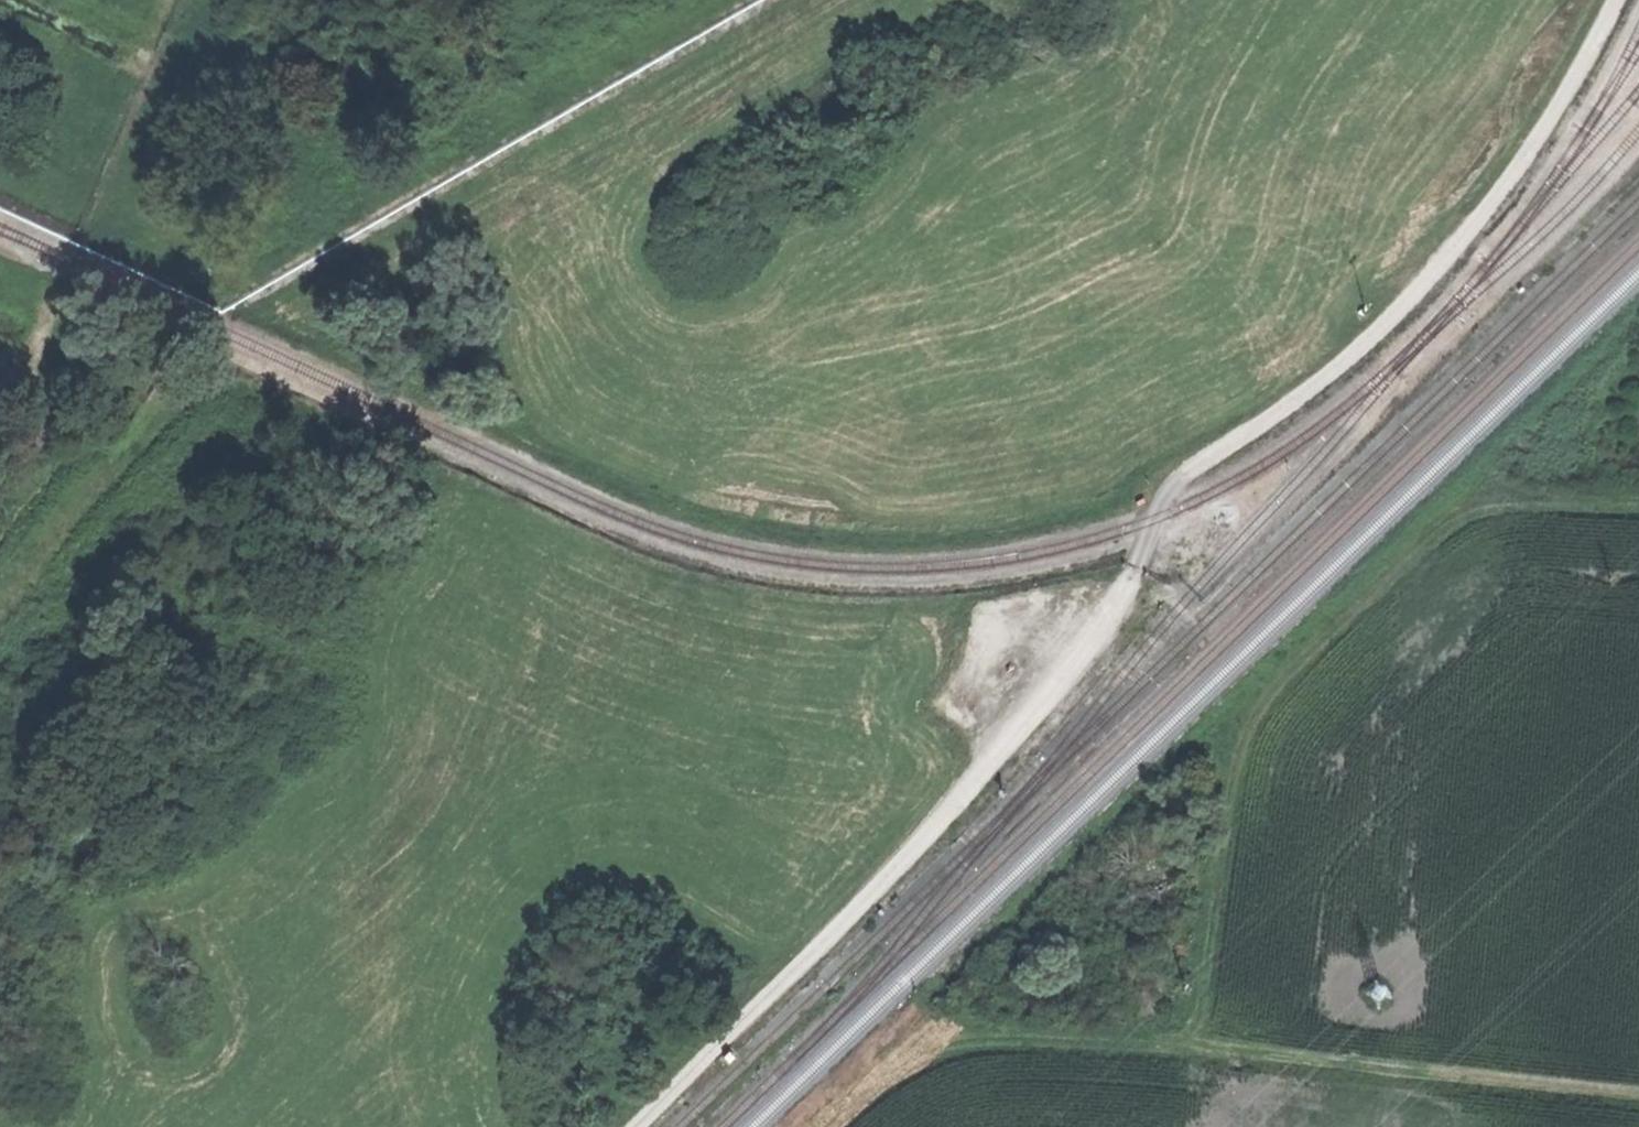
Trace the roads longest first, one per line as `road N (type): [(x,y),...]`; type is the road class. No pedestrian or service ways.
road 1 (track): [(1618,0),(1552,122),(1457,248),(1345,362),(1166,488),(1117,602),(938,821),(637,1126)]
road 2 (track): [(841,1126),(891,1082),(932,1061),(972,1043),(1012,1039),(1213,1050),(1638,1097)]

